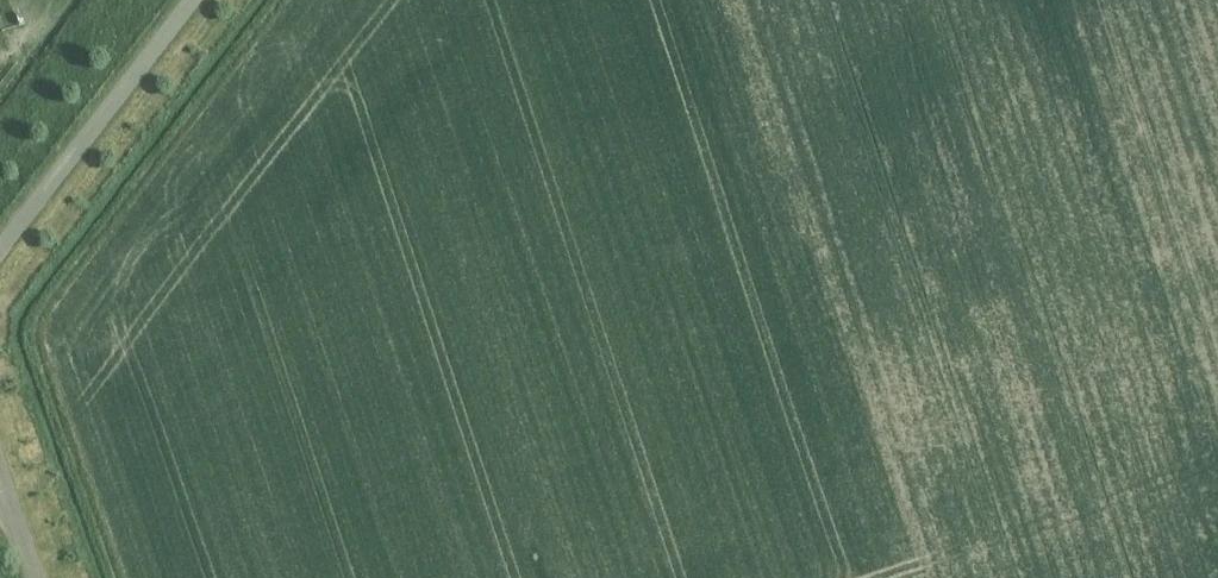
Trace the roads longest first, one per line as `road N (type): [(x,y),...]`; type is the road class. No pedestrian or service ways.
road 1 (unclassified): [(0,243),(190,0)]

